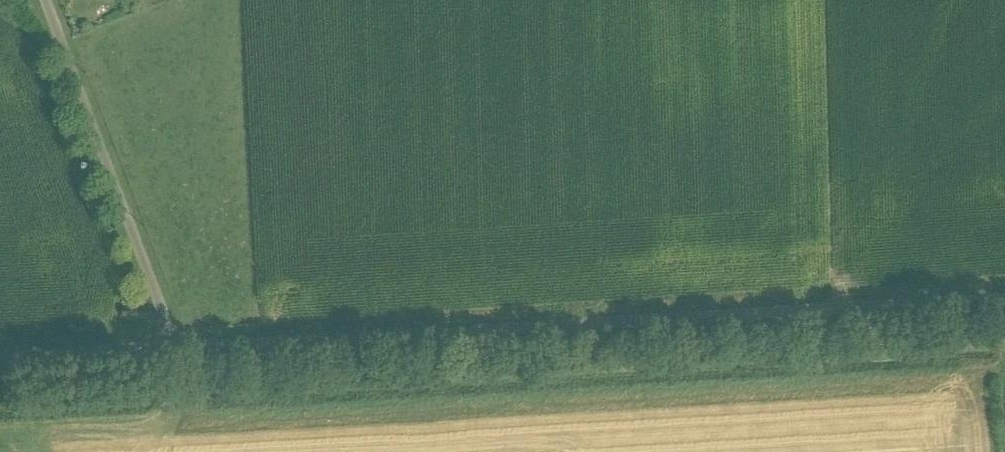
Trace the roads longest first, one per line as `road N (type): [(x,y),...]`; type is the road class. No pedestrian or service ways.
road 1 (unclassified): [(1004,302),(0,360)]

